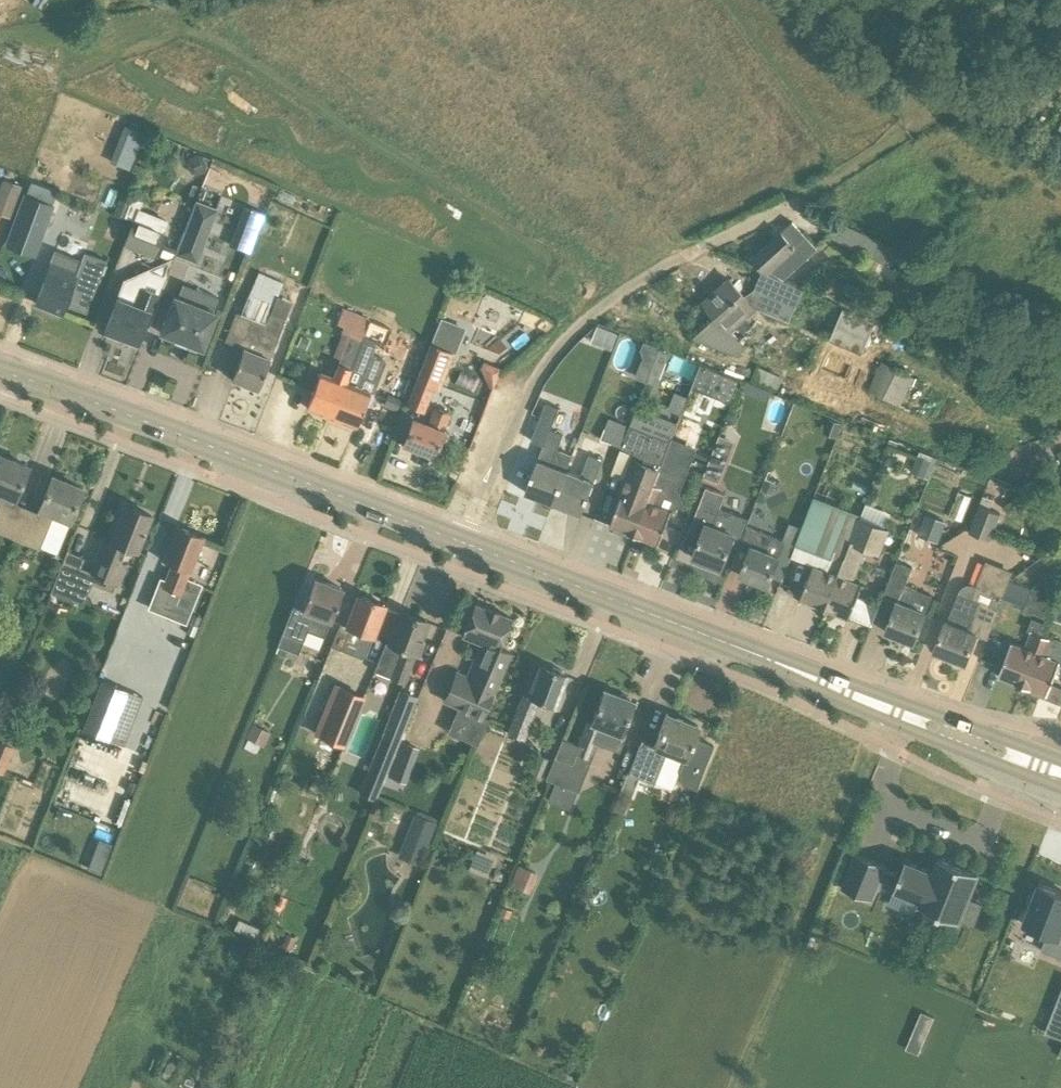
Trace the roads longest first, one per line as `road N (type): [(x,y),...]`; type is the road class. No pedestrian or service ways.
road 1 (secondary): [(1060,783),(467,544)]
road 2 (residential): [(467,544),(547,375),(620,300),(790,214),(887,269)]
road 3 (secondary): [(467,544),(0,372)]
road 4 (track): [(875,740),(734,1087)]
road 5 (track): [(790,214),(935,124)]

